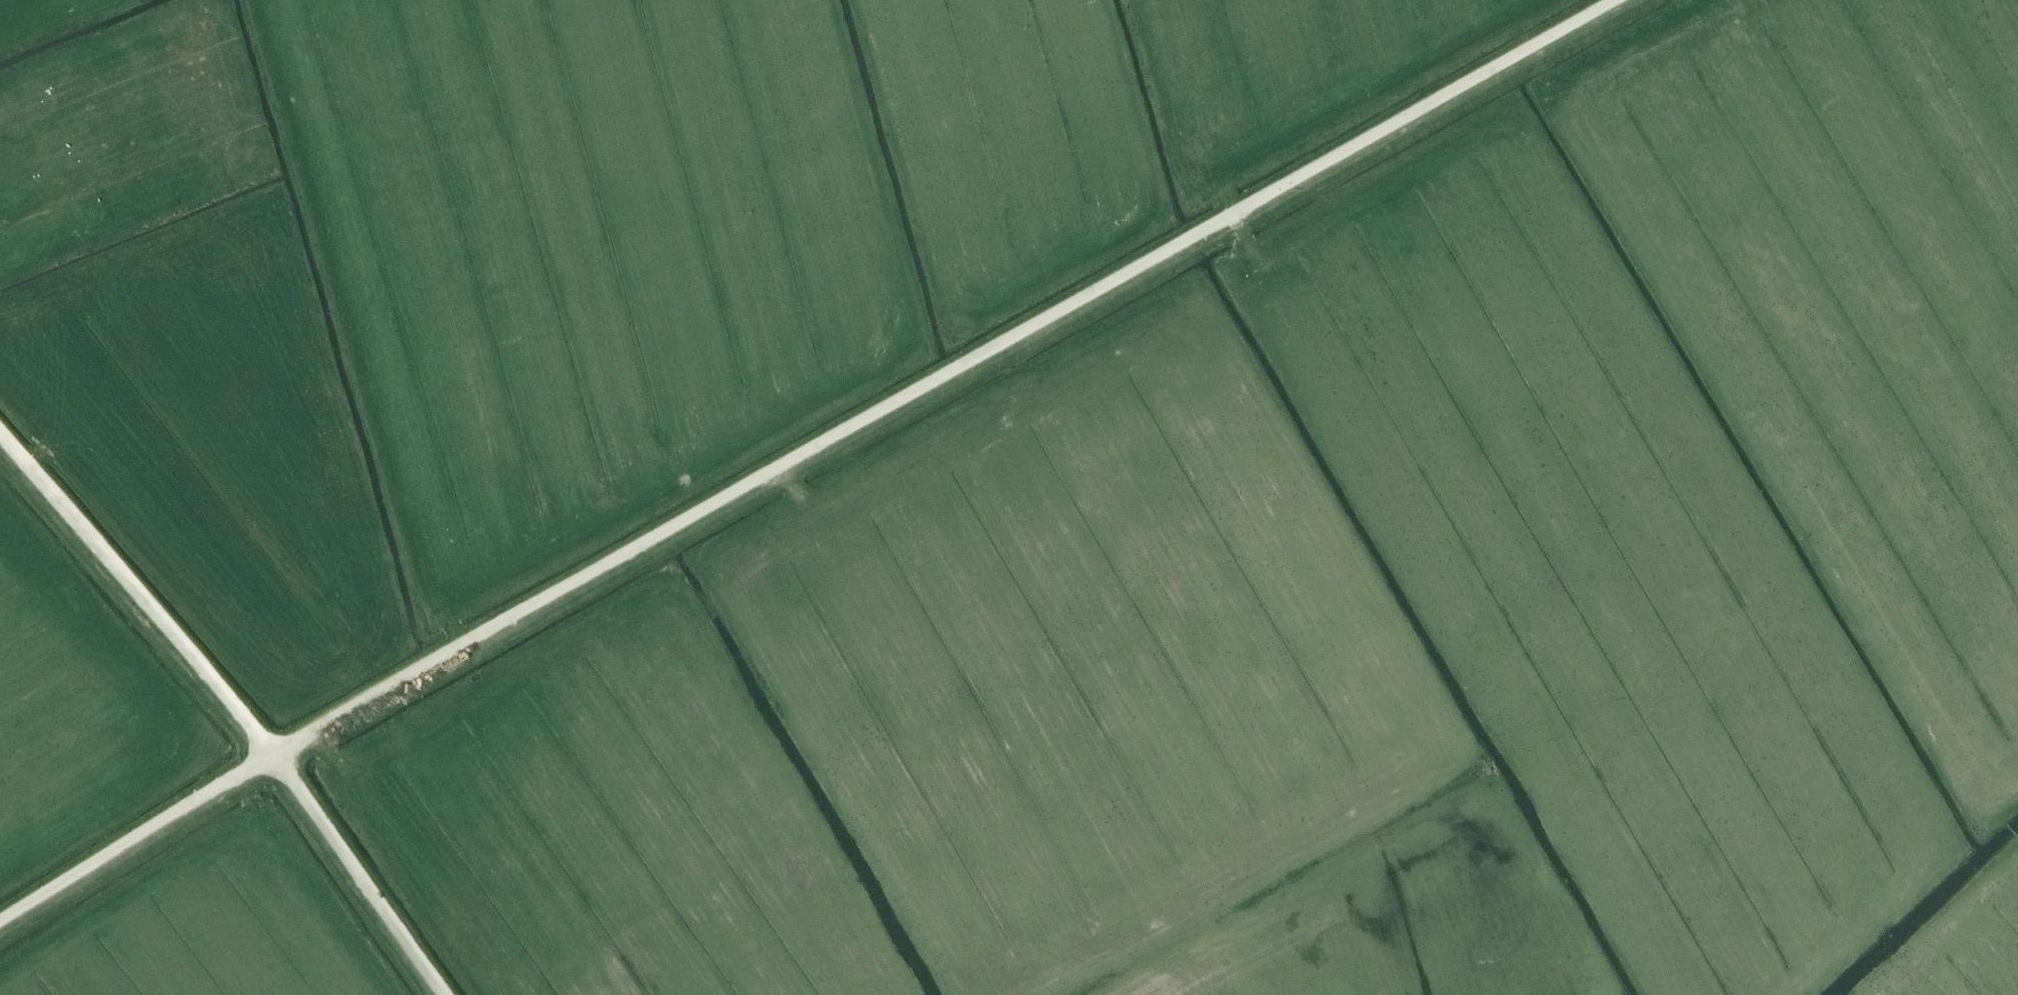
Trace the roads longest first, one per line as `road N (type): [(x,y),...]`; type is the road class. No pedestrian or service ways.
road 1 (track): [(274,750),(0,434)]
road 2 (track): [(274,750),(446,994)]

